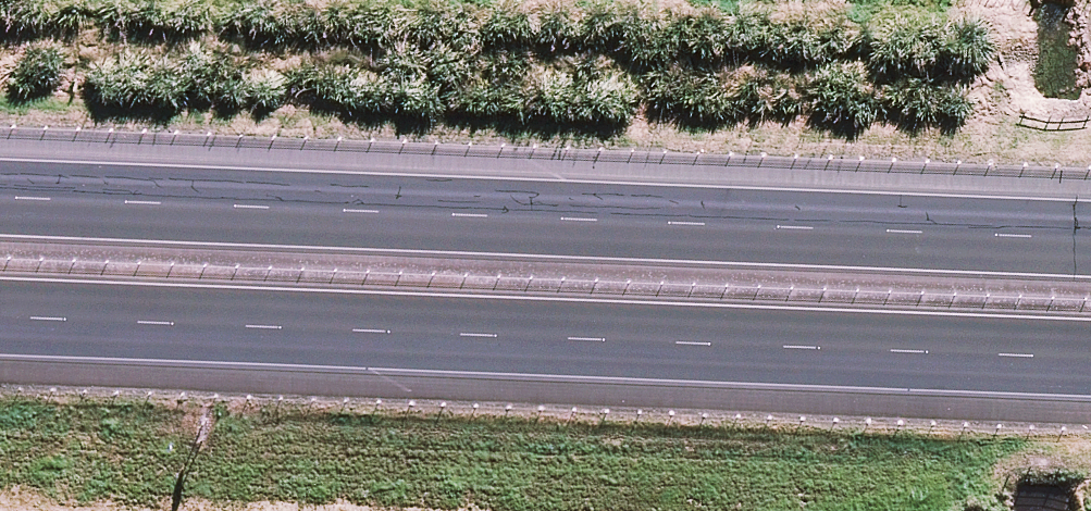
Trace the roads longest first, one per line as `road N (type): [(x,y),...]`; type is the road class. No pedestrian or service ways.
road 1 (motorway): [(0,204),(1090,244)]
road 2 (motorway): [(1090,369),(0,333)]

